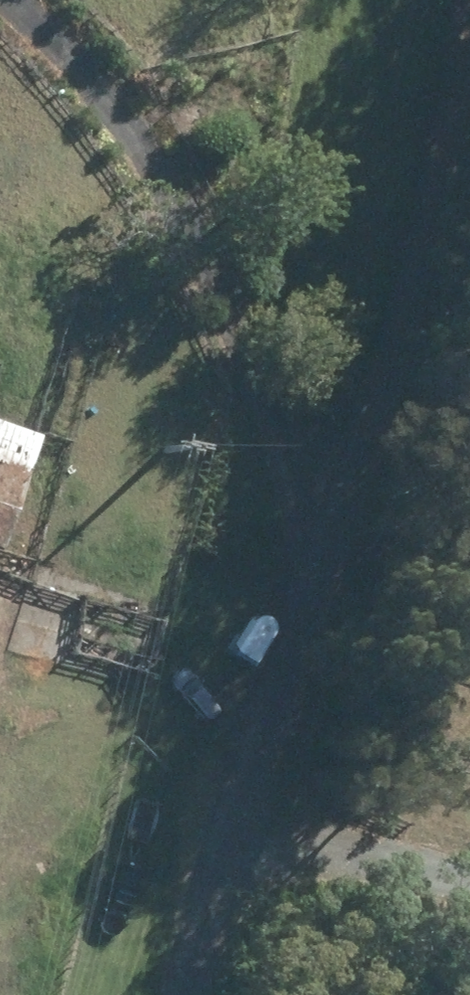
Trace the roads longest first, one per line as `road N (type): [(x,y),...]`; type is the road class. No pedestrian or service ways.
road 1 (track): [(215,994),(431,0)]
road 2 (track): [(315,538),(202,243),(0,13)]
road 3 (track): [(248,842),(469,892)]

